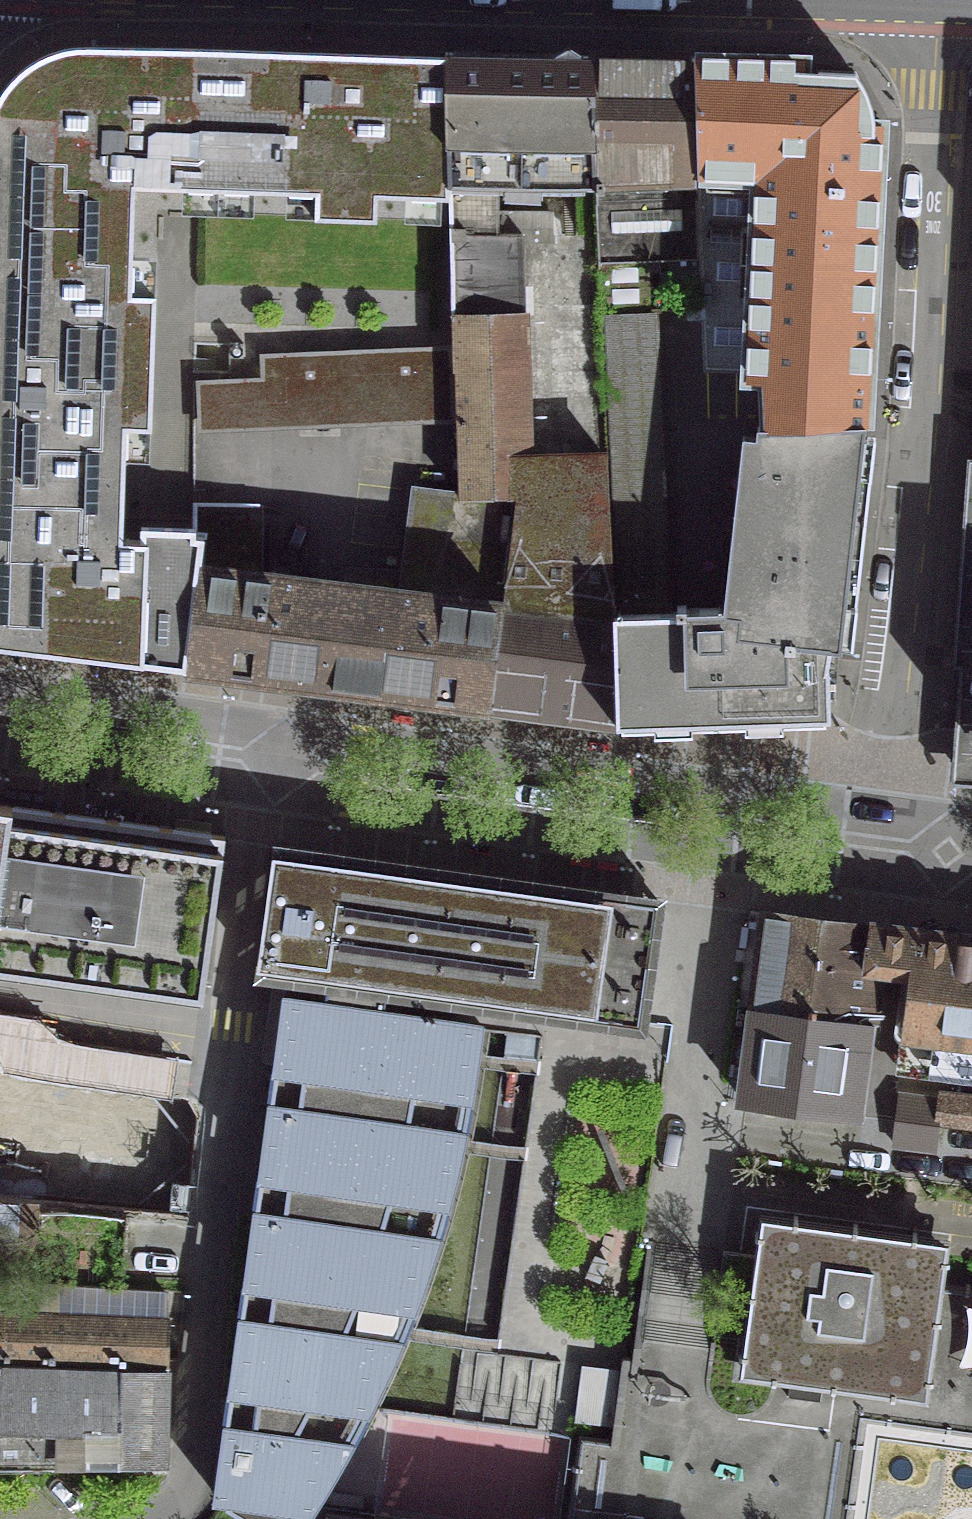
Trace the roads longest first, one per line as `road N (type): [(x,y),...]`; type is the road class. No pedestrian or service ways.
road 1 (residential): [(929,0),(929,292),(879,818)]
road 2 (residential): [(154,1518),(170,1507),(188,1456),(263,729)]
road 3 (residential): [(879,818),(263,729)]
road 4 (residential): [(263,729),(0,694)]

